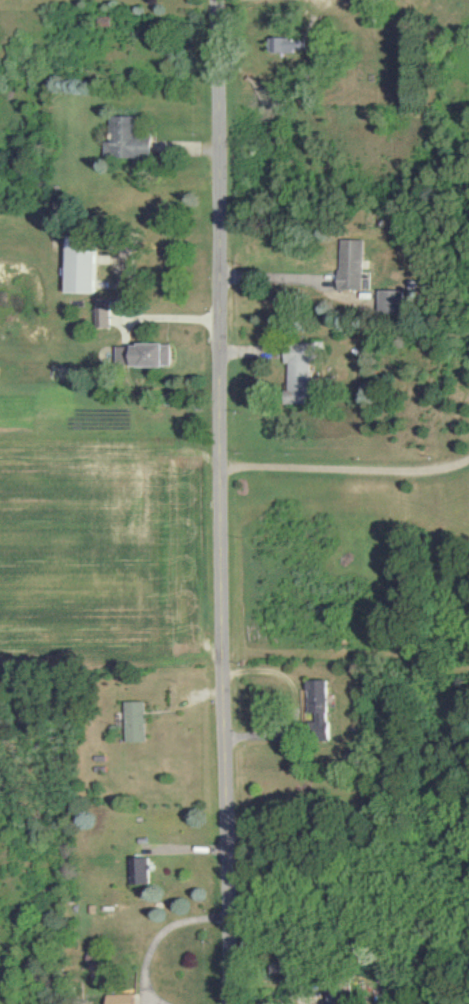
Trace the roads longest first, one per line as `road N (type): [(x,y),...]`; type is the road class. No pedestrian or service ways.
road 1 (residential): [(234,1003),(215,0)]

